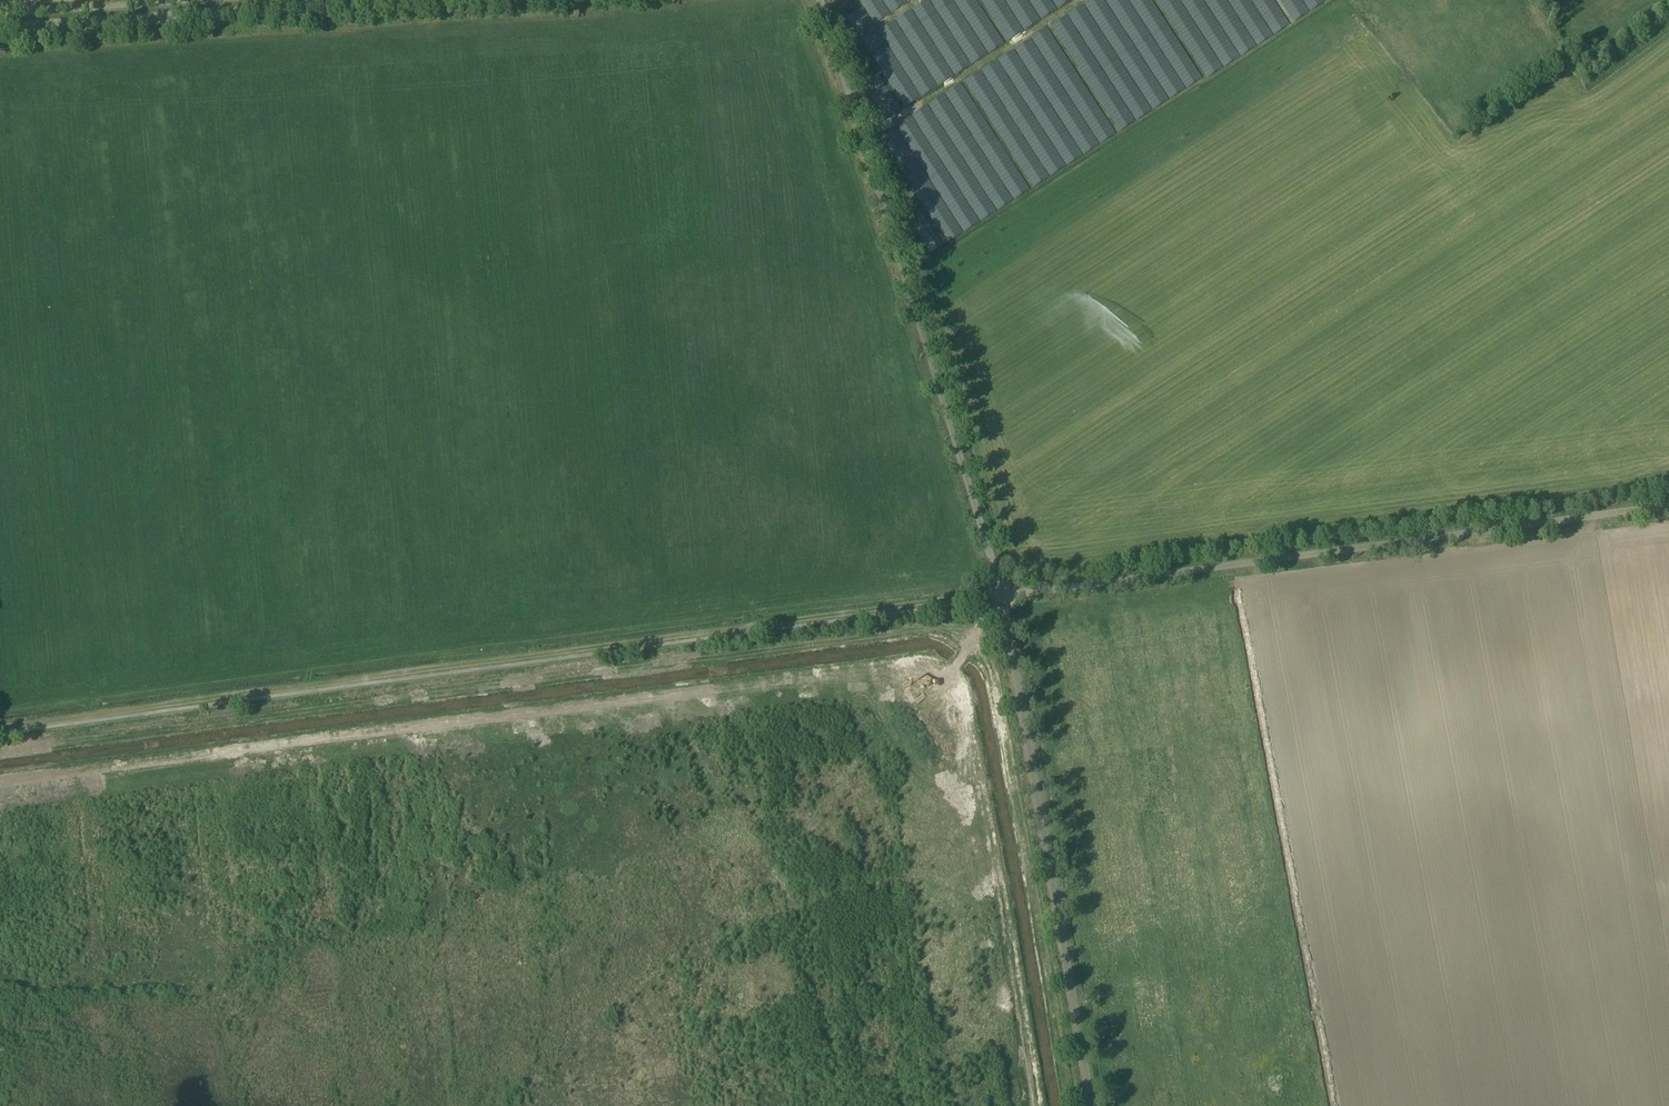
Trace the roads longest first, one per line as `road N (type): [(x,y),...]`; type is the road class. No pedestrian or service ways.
road 1 (track): [(1001,592),(0,726)]
road 2 (unclassified): [(1003,596),(1668,504)]
road 3 (unclassified): [(1003,596),(821,0)]
road 4 (unclassified): [(1092,1105),(1003,596)]
road 5 (tertiary): [(0,29),(426,0)]

